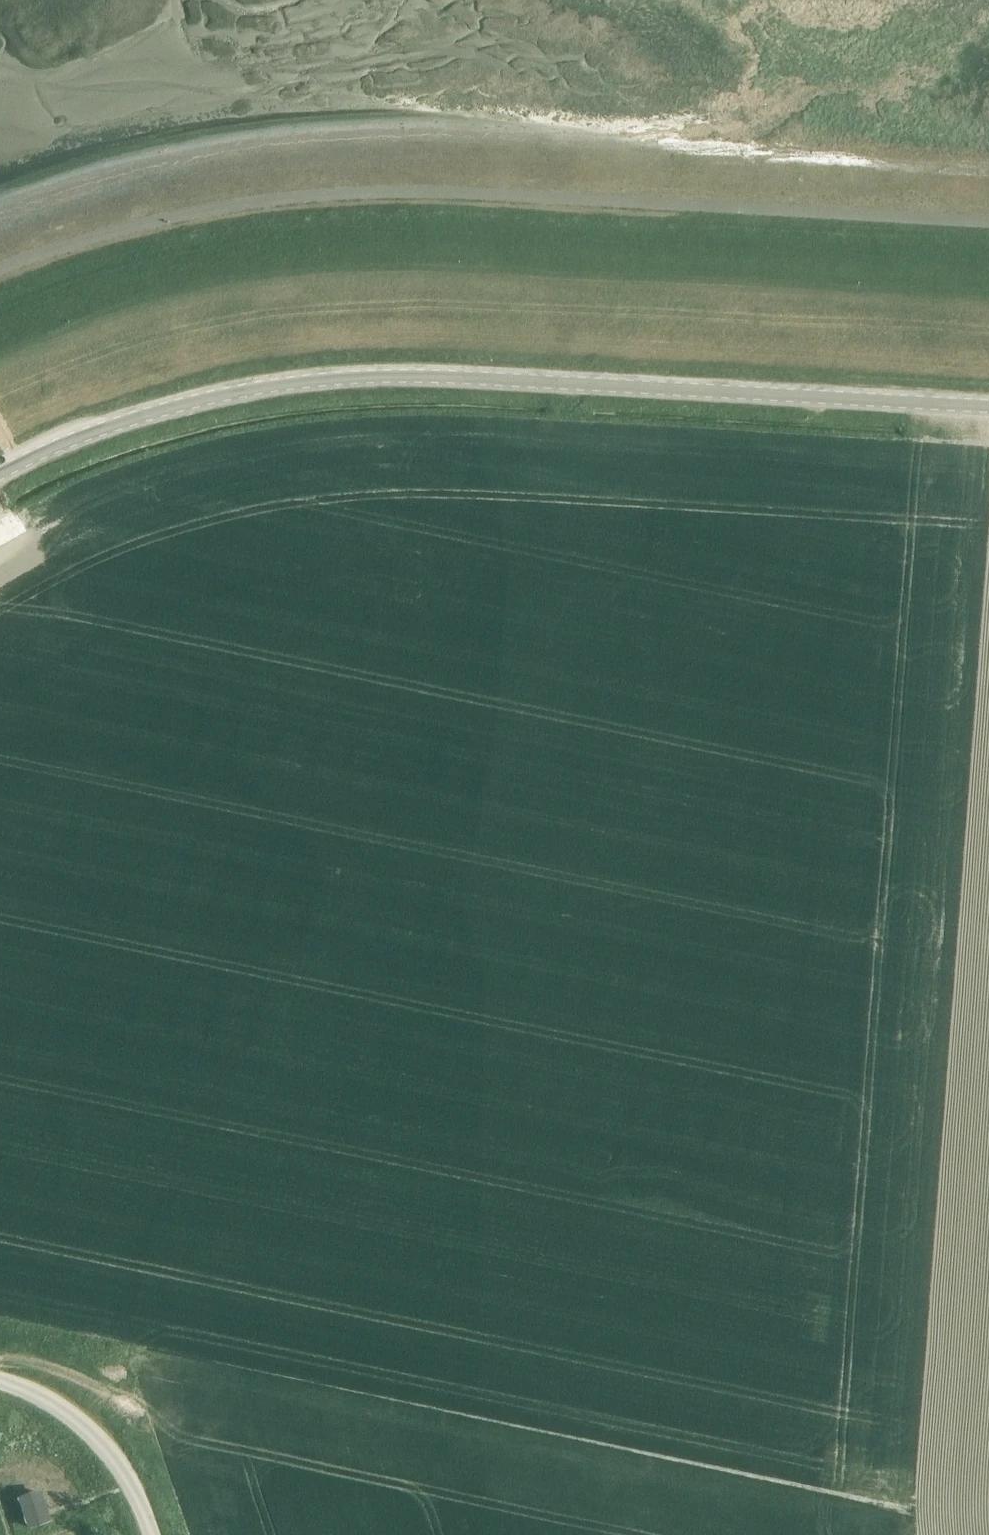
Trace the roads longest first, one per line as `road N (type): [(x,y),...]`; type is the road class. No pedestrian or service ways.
road 1 (tertiary): [(0,475),(112,426),(312,381),(472,378),(988,407)]
road 2 (tertiary): [(151,1534),(138,1498),(88,1427),(0,1383)]

